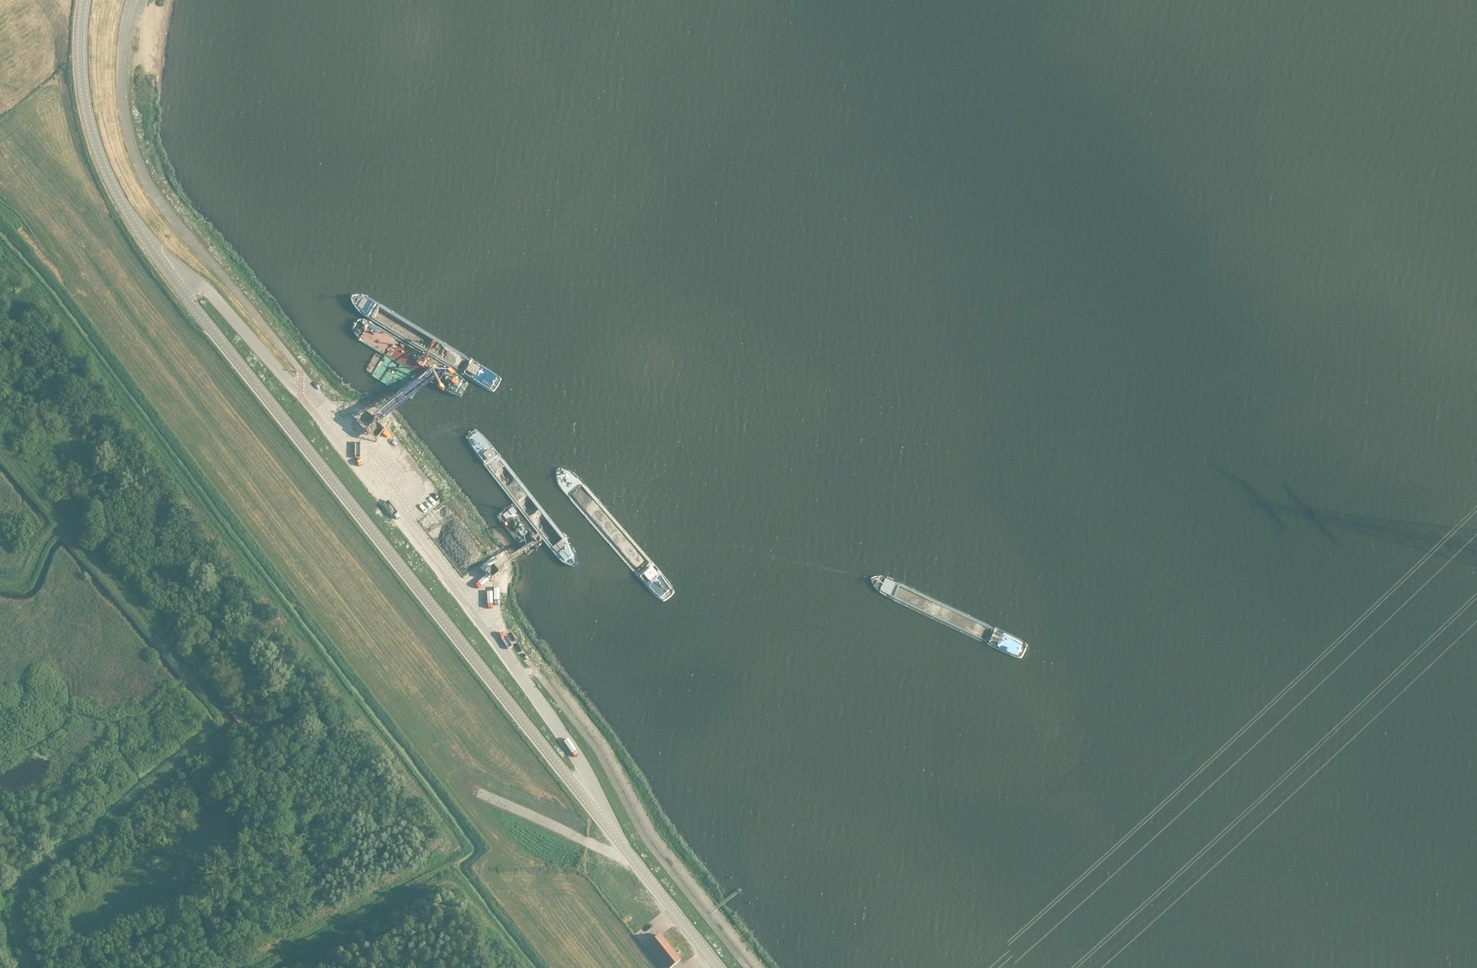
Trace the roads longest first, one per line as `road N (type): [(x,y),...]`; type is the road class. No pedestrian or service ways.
road 1 (unclassified): [(163,264),(593,806)]
road 2 (track): [(225,967),(191,896),(187,871),(224,737),(220,712),(0,449)]
road 3 (track): [(30,967),(11,907),(19,888),(210,737)]
road 4 (unclassified): [(163,264),(111,182),(91,132),(79,62),(83,0)]
road 5 (unclassified): [(720,967),(593,806)]

